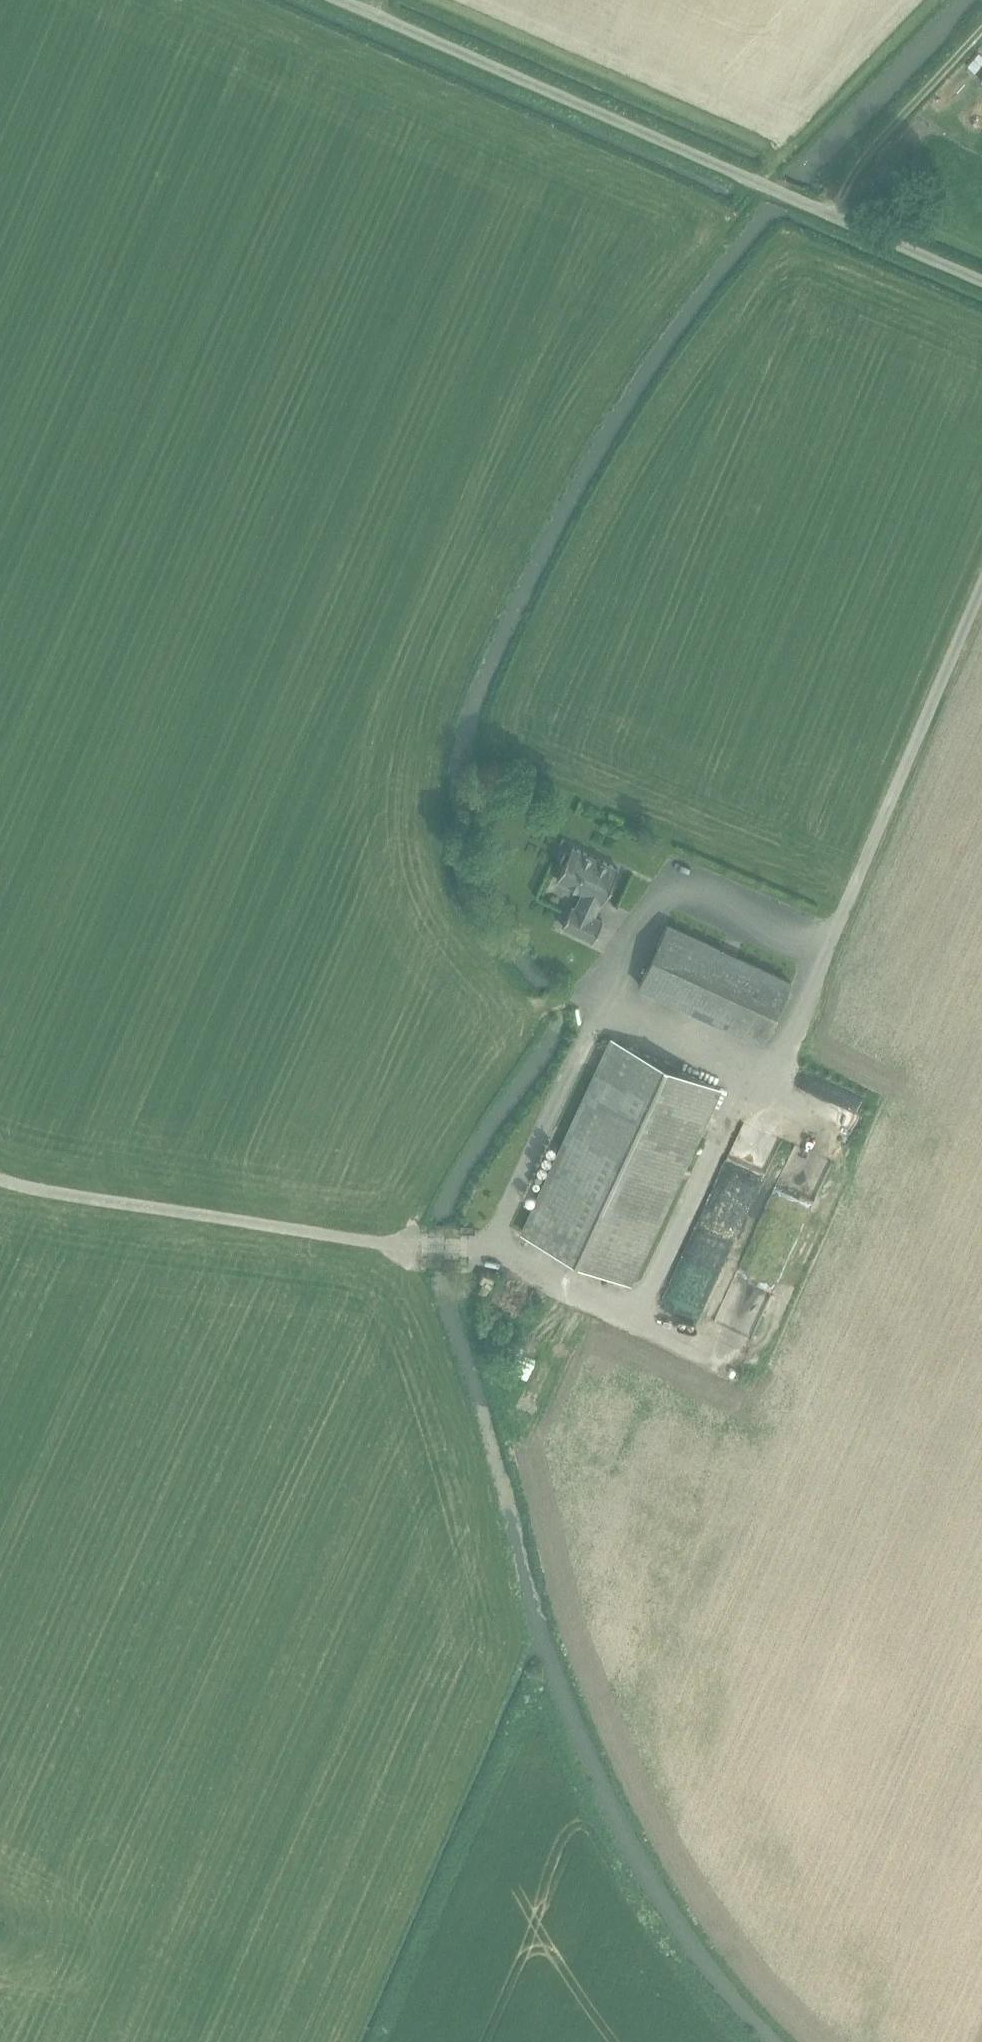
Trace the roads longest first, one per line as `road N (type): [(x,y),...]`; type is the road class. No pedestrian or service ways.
road 1 (unclassified): [(981,283),(345,0)]

